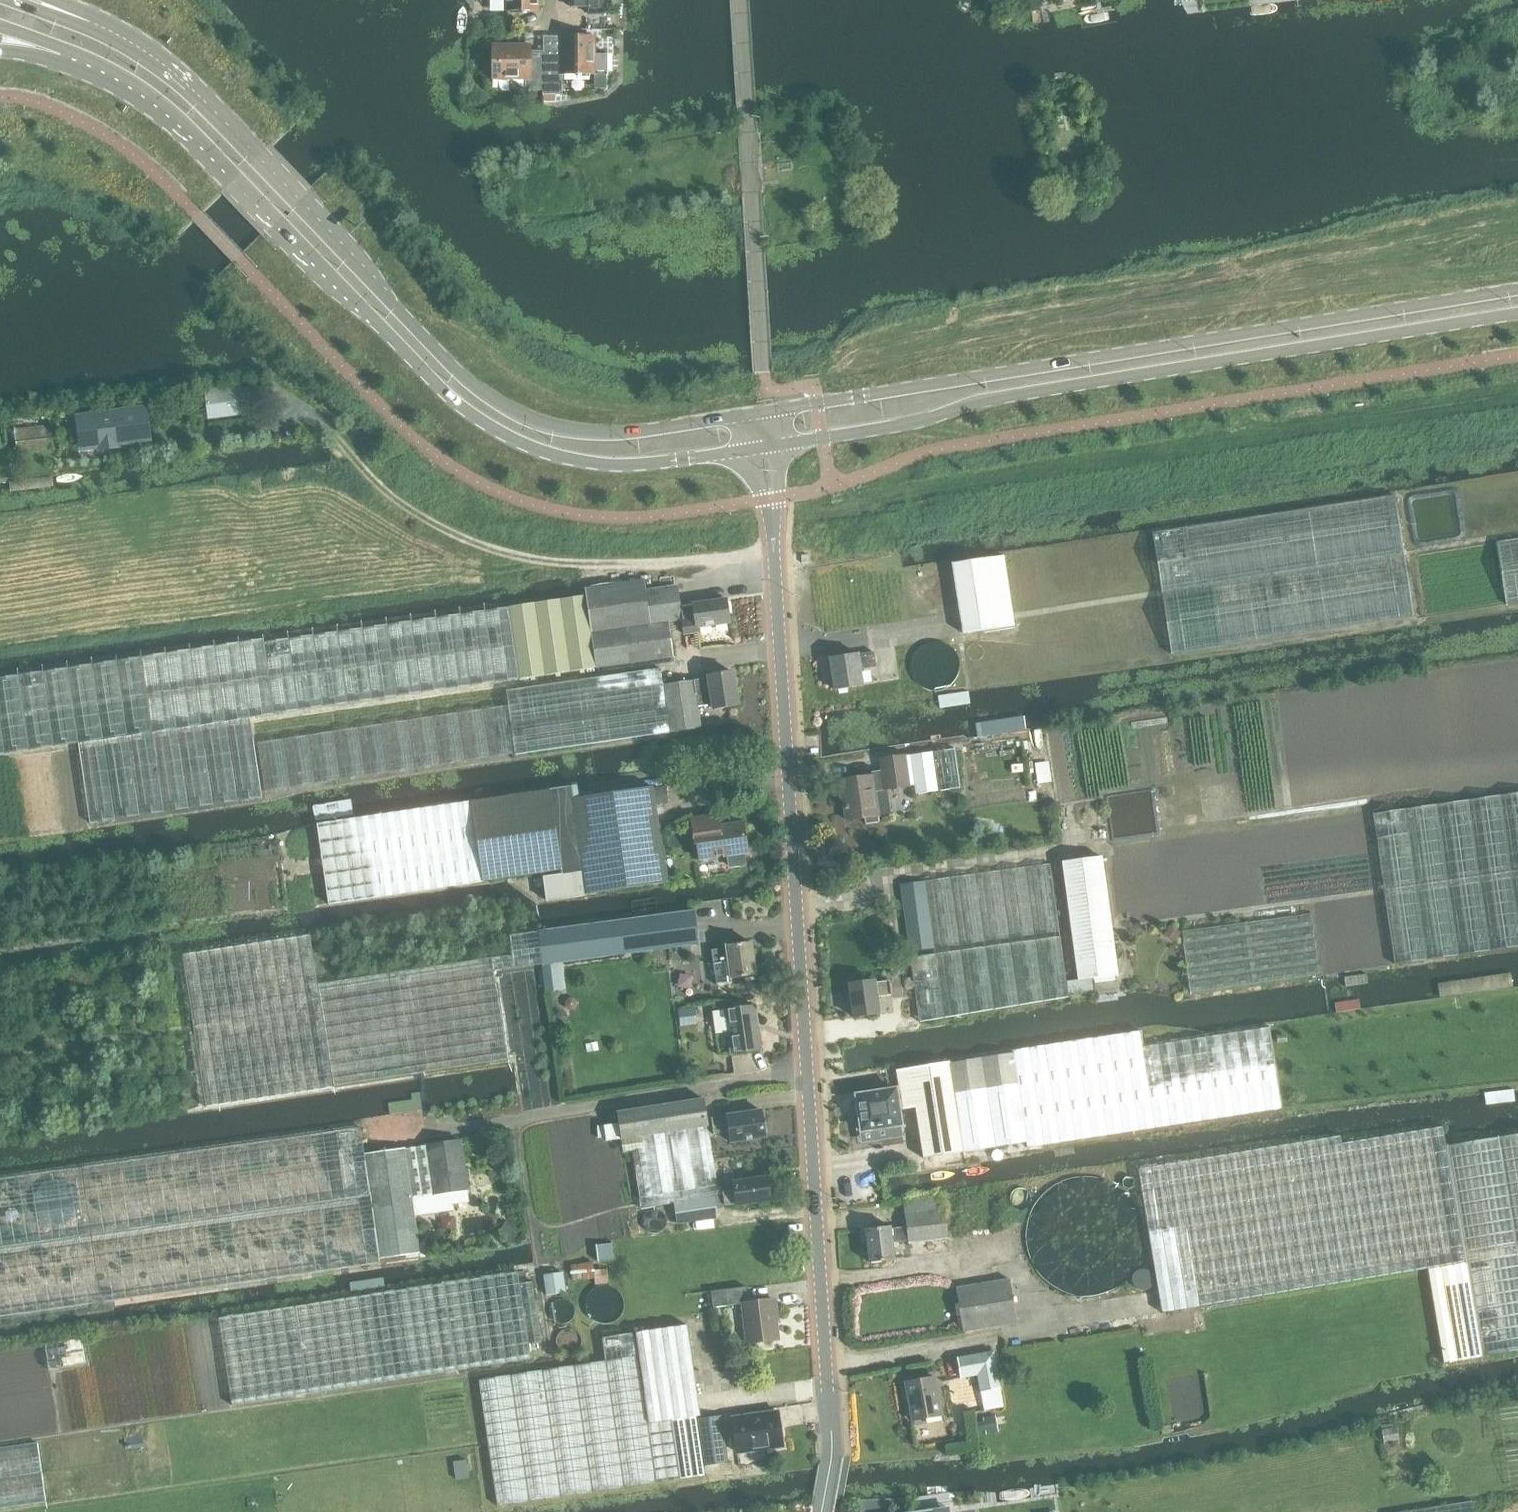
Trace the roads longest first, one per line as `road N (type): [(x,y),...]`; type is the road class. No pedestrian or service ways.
road 1 (residential): [(821,1511),(832,1457),(772,513)]
road 2 (tertiary): [(744,414),(601,434),(513,414),(438,351),(257,153),(157,58),(58,8)]
road 3 (tertiary): [(55,50),(154,103),(492,433),(578,464),(750,449)]
road 4 (tertiary): [(1517,288),(770,410)]
road 5 (tertiary): [(776,445),(919,421),(977,400),(1517,312)]

